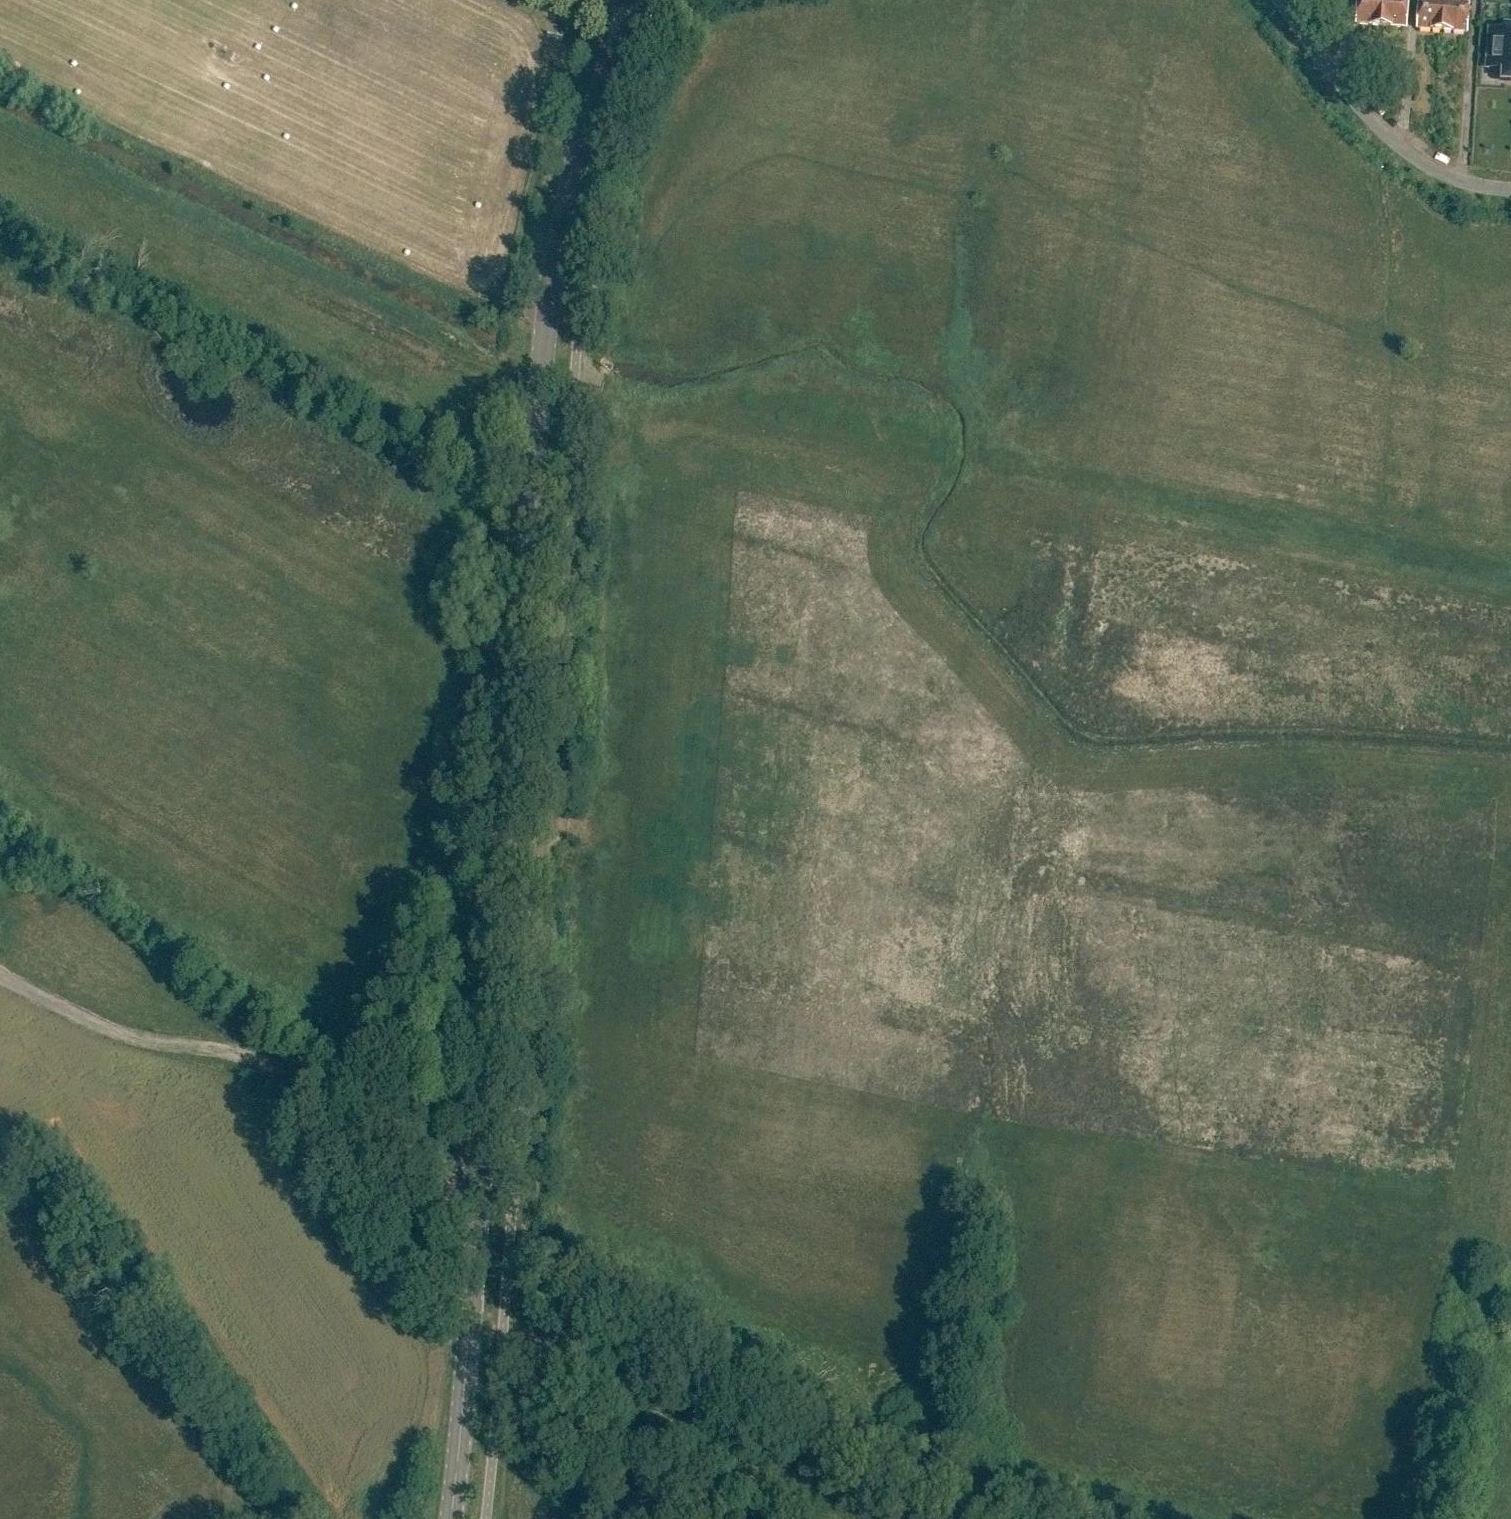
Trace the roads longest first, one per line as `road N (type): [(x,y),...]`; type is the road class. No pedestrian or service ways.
road 1 (secondary): [(451,1518),(550,273),(603,82),(629,25)]
road 2 (residential): [(1280,0),(1407,155),(1457,182),(1510,192)]

